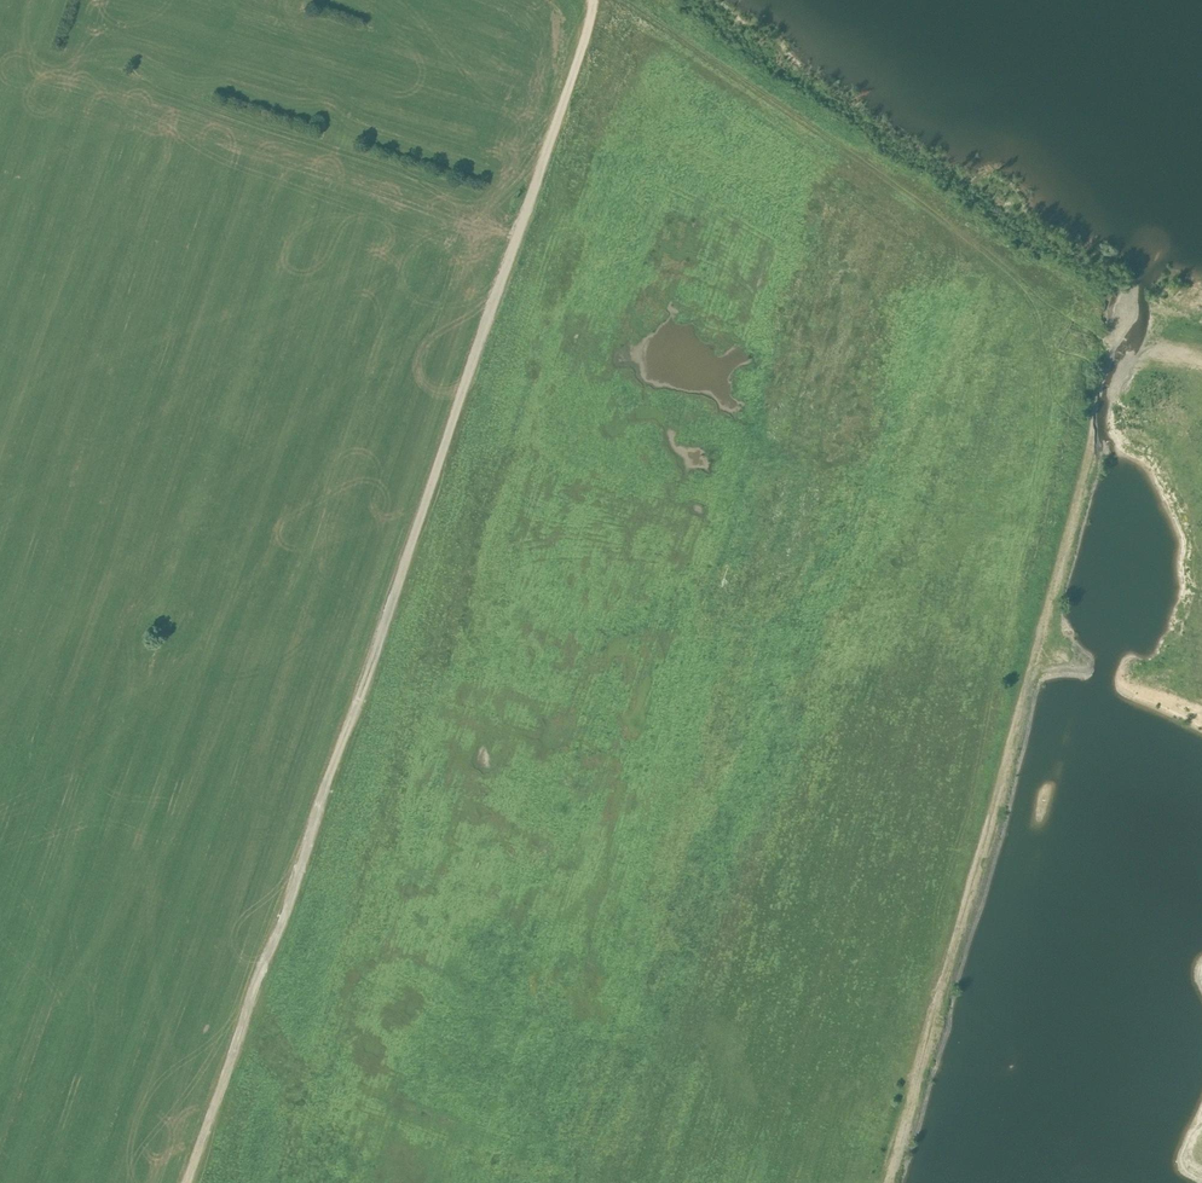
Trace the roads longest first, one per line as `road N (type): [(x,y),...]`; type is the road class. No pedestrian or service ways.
road 1 (track): [(1201,366),(1165,359),(1134,369),(1108,394),(887,1182)]

